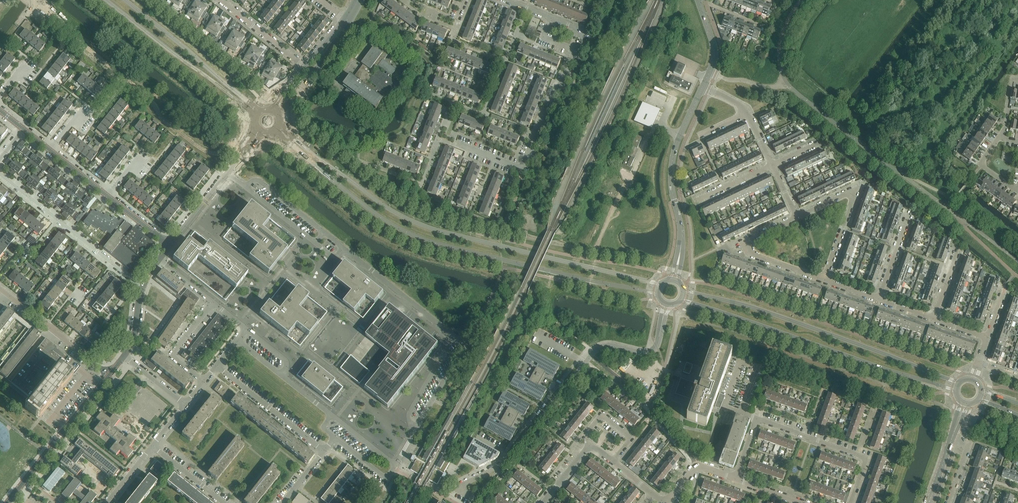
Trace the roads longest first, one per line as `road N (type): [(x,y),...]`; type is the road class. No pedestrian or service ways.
road 1 (secondary): [(275,132),(400,228),(658,294)]
road 2 (secondary): [(661,284),(432,229),(381,202),(279,127)]
road 3 (unclassified): [(1017,262),(785,81),(766,86),(710,71)]
road 4 (residential): [(438,139),(522,169),(581,30),(505,0)]
road 5 (secondary): [(958,383),(804,324),(684,290)]
road 6 (secondary): [(681,301),(955,391)]
road 7 (residential): [(395,465),(463,346),(347,251)]
road 8 (secondary): [(106,0),(255,116)]
road 9 (residential): [(142,286),(0,174)]
road 10 (secondary): [(260,111),(124,0)]
road 11 (residential): [(851,502),(867,458),(757,419)]
road 12 (residential): [(8,502),(109,376)]
road 13 (residential): [(825,279),(853,197),(798,217)]
road 14 (residential): [(798,217),(747,248),(825,279)]
road 15 (residential): [(109,376),(0,289)]
road 16 (residential): [(503,464),(591,356)]
road 17 (residential): [(324,451),(216,366)]
road 18 (residential): [(347,251),(330,255),(245,187)]
road 19 (residential): [(347,251),(262,183),(245,187)]

